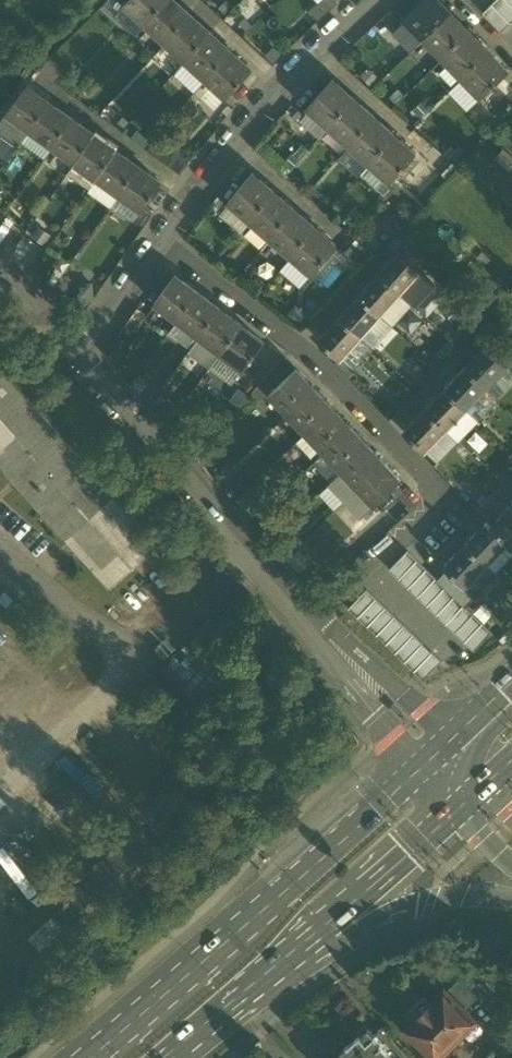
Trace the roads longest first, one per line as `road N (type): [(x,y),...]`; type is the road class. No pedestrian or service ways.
road 1 (residential): [(307,609),(442,496),(303,351),(163,243)]
road 2 (primary): [(435,748),(94,1052)]
road 3 (residential): [(307,609),(78,353)]
road 4 (residential): [(373,0),(272,104),(163,243)]
road 5 (motorway): [(300,948),(463,897),(511,900)]
road 6 (primary): [(300,948),(449,807)]
road 7 (residential): [(307,609),(435,748)]
road 8 (primary): [(172,1057),(300,948)]
road 9 (residential): [(163,243),(78,353)]

